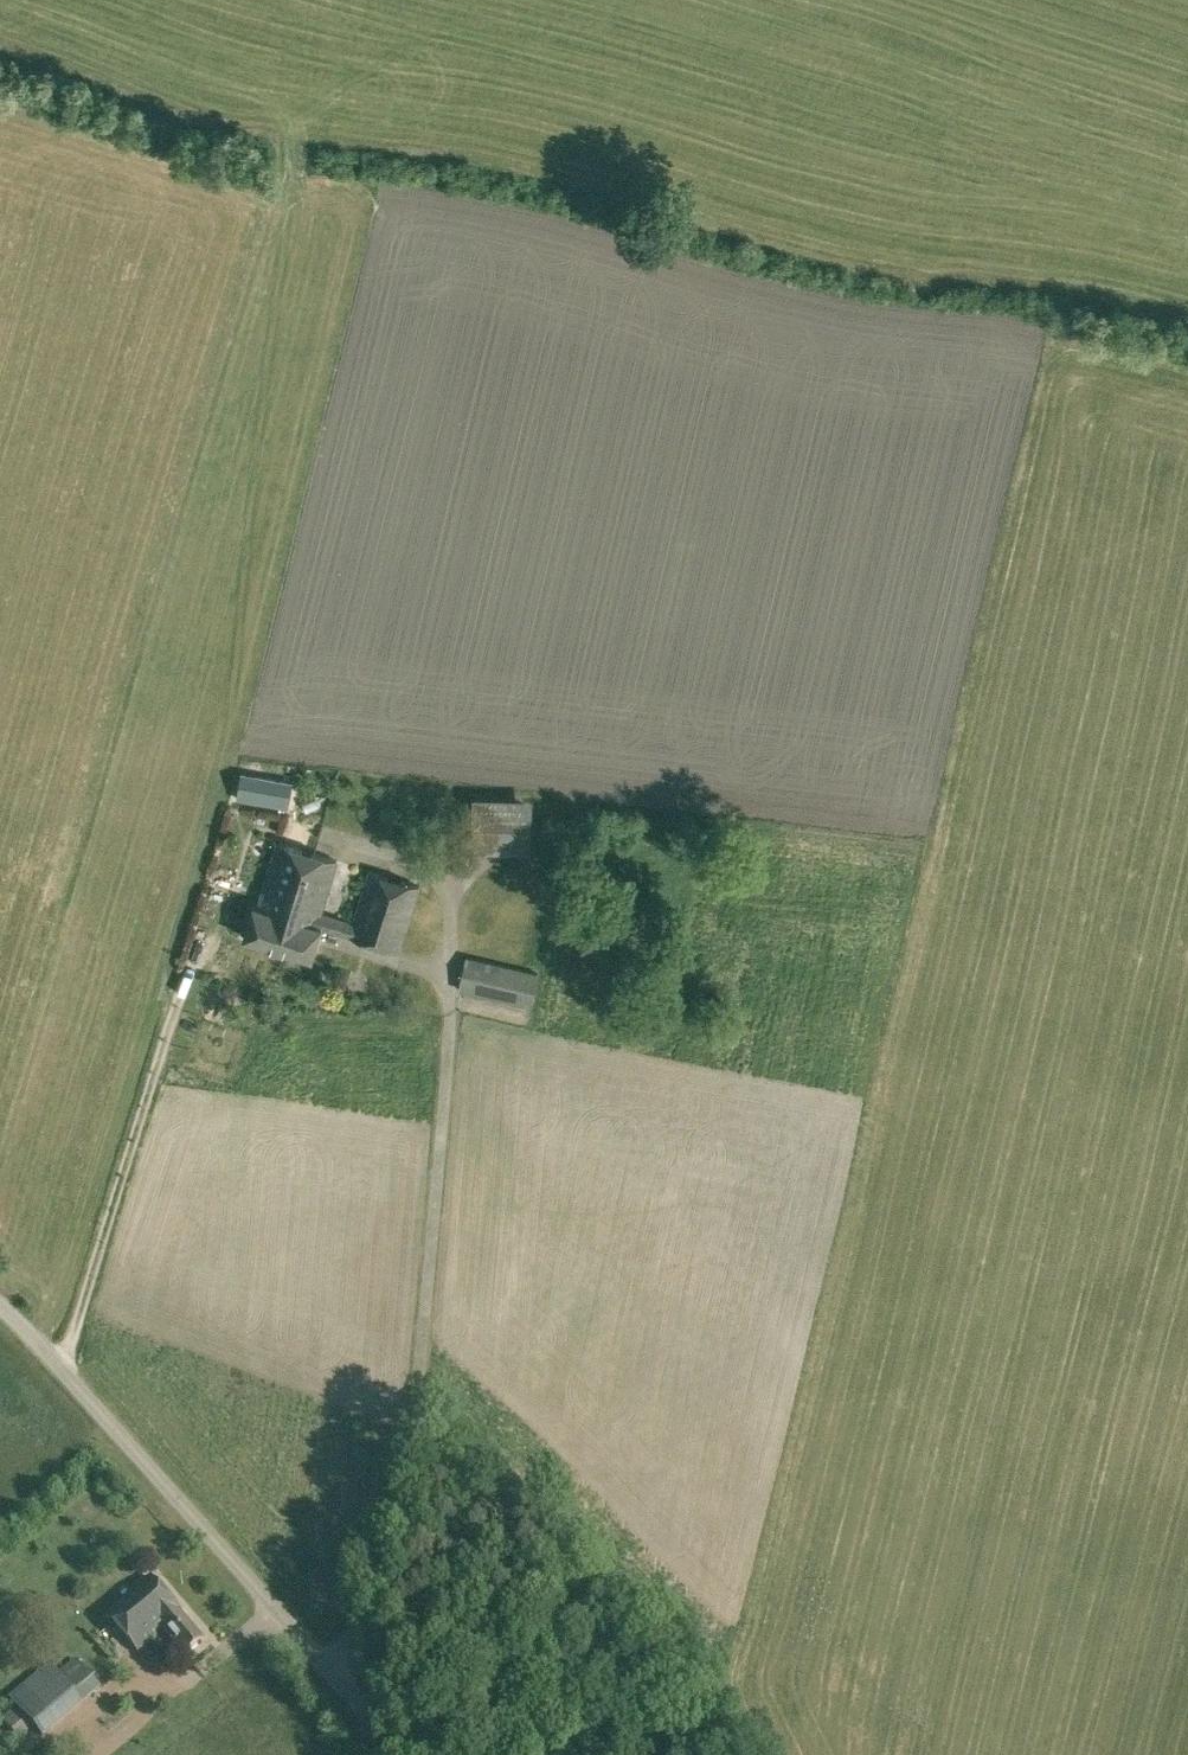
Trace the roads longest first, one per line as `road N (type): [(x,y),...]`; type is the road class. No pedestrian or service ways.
road 1 (unclassified): [(404,1754),(0,1315)]

